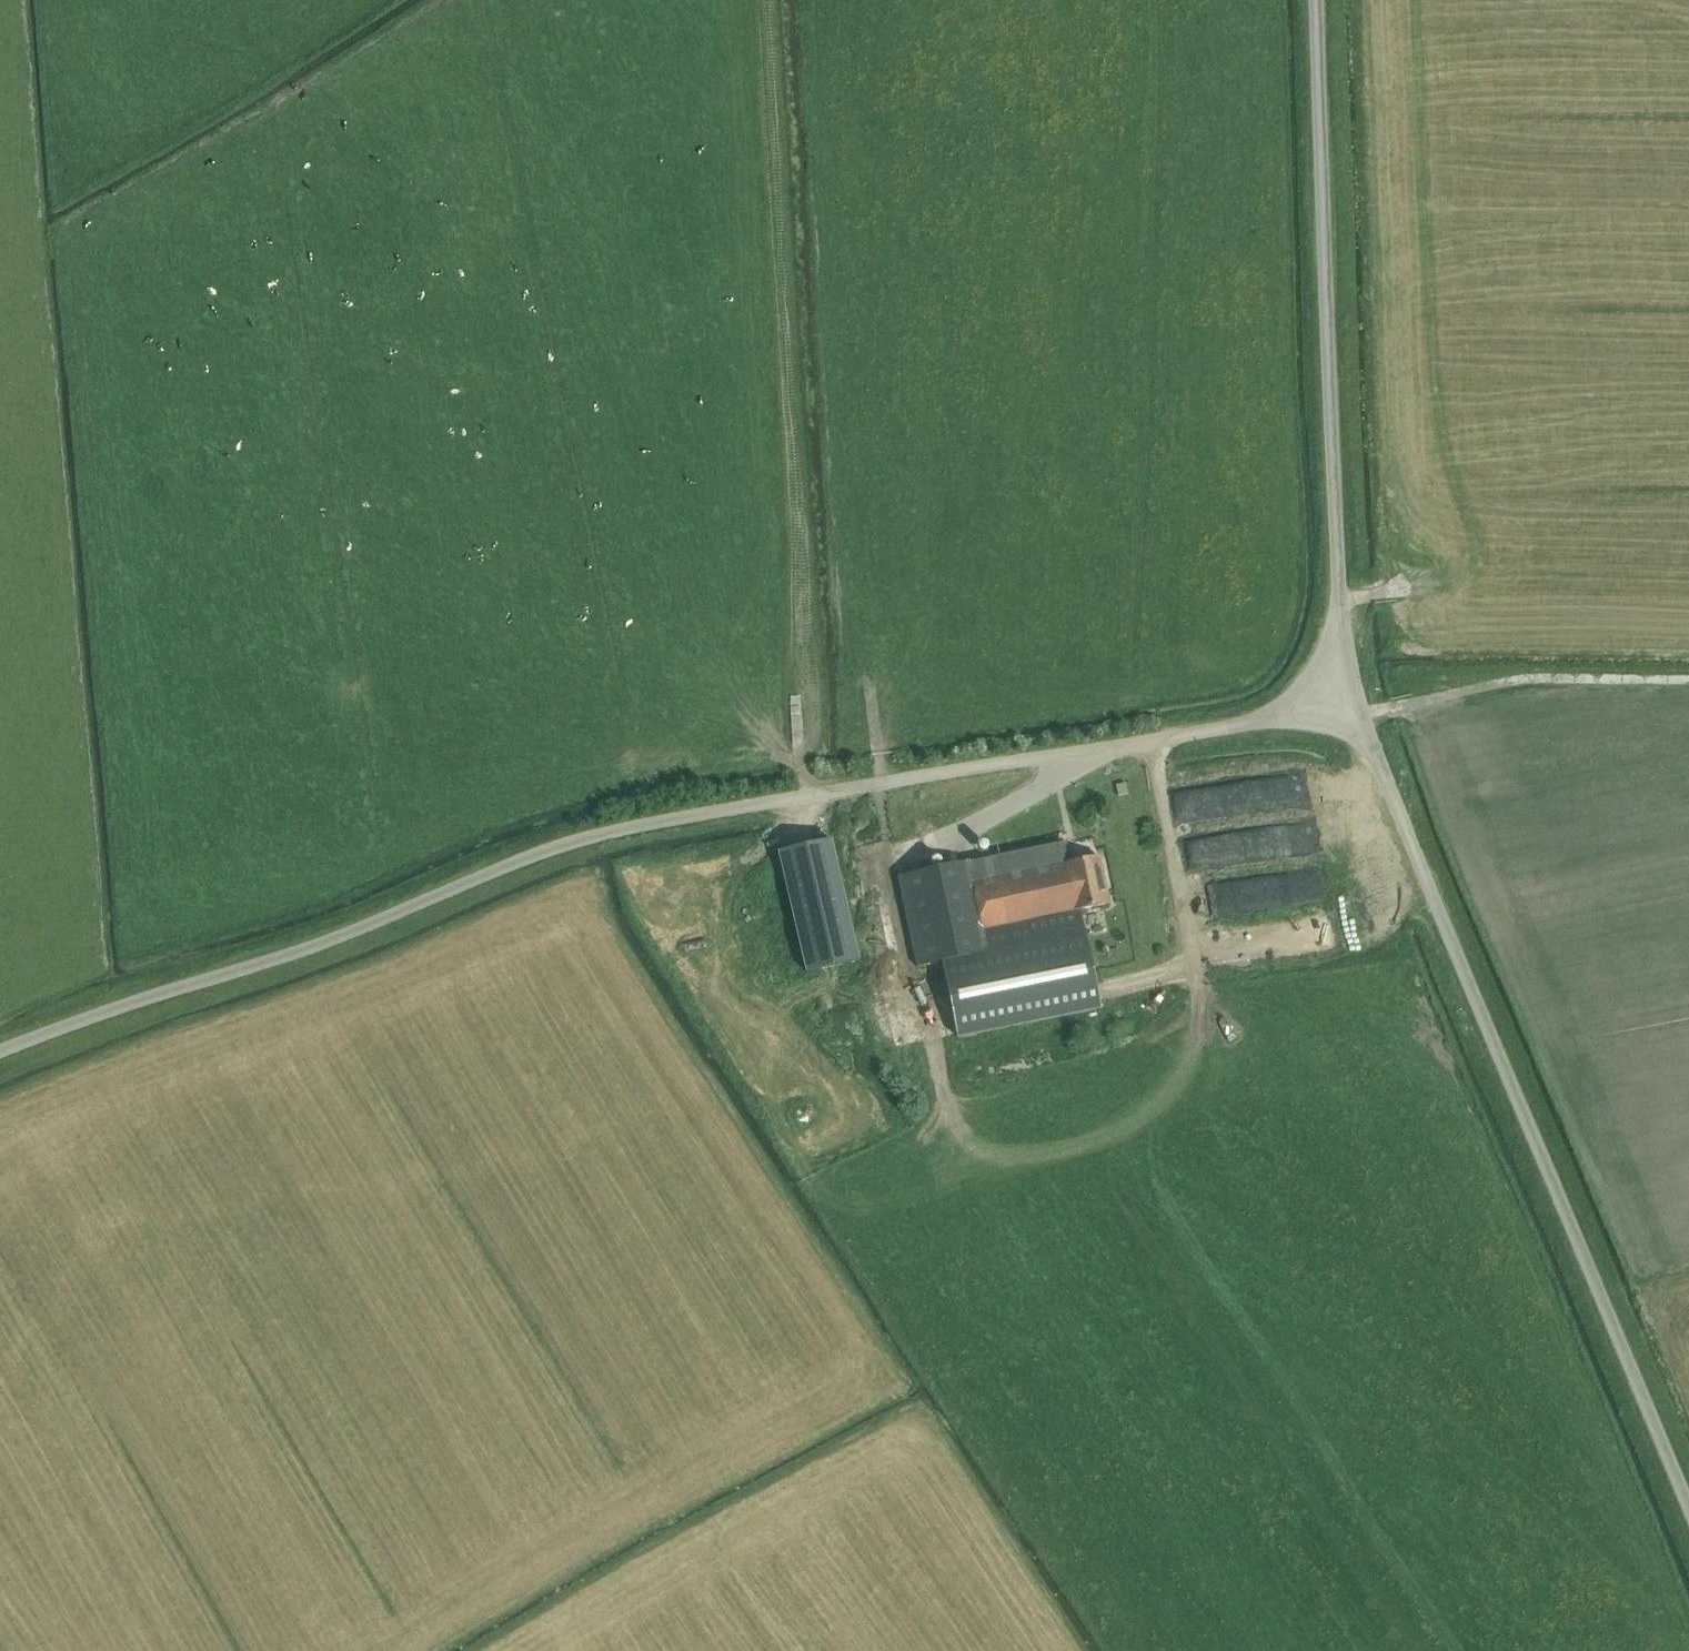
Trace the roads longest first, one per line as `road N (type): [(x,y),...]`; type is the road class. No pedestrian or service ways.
road 1 (unclassified): [(0,1051),(364,927),(497,866),(591,835),(684,812),(1348,702)]
road 2 (unclassified): [(1688,1504),(1348,702)]
road 3 (unclassified): [(1348,702),(1313,0)]

